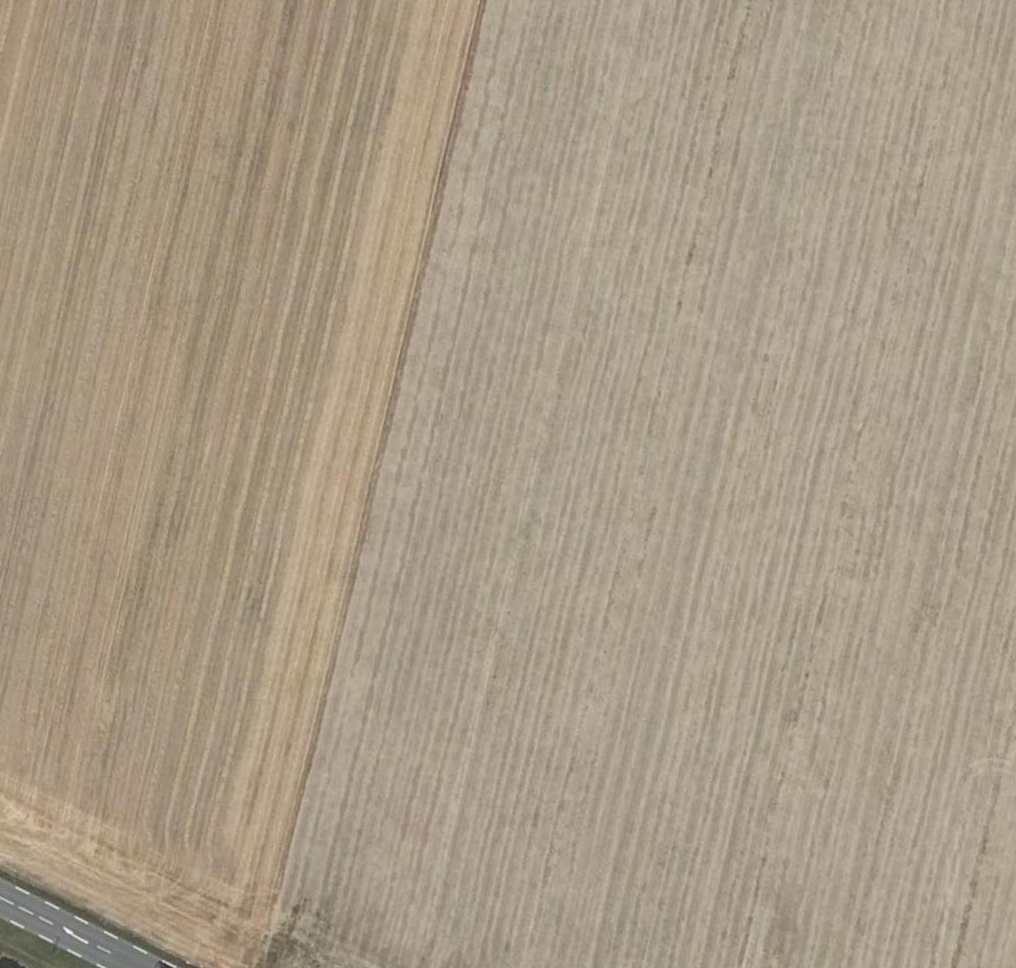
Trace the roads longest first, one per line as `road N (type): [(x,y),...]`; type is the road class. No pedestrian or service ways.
road 1 (secondary): [(122,967),(0,907)]

